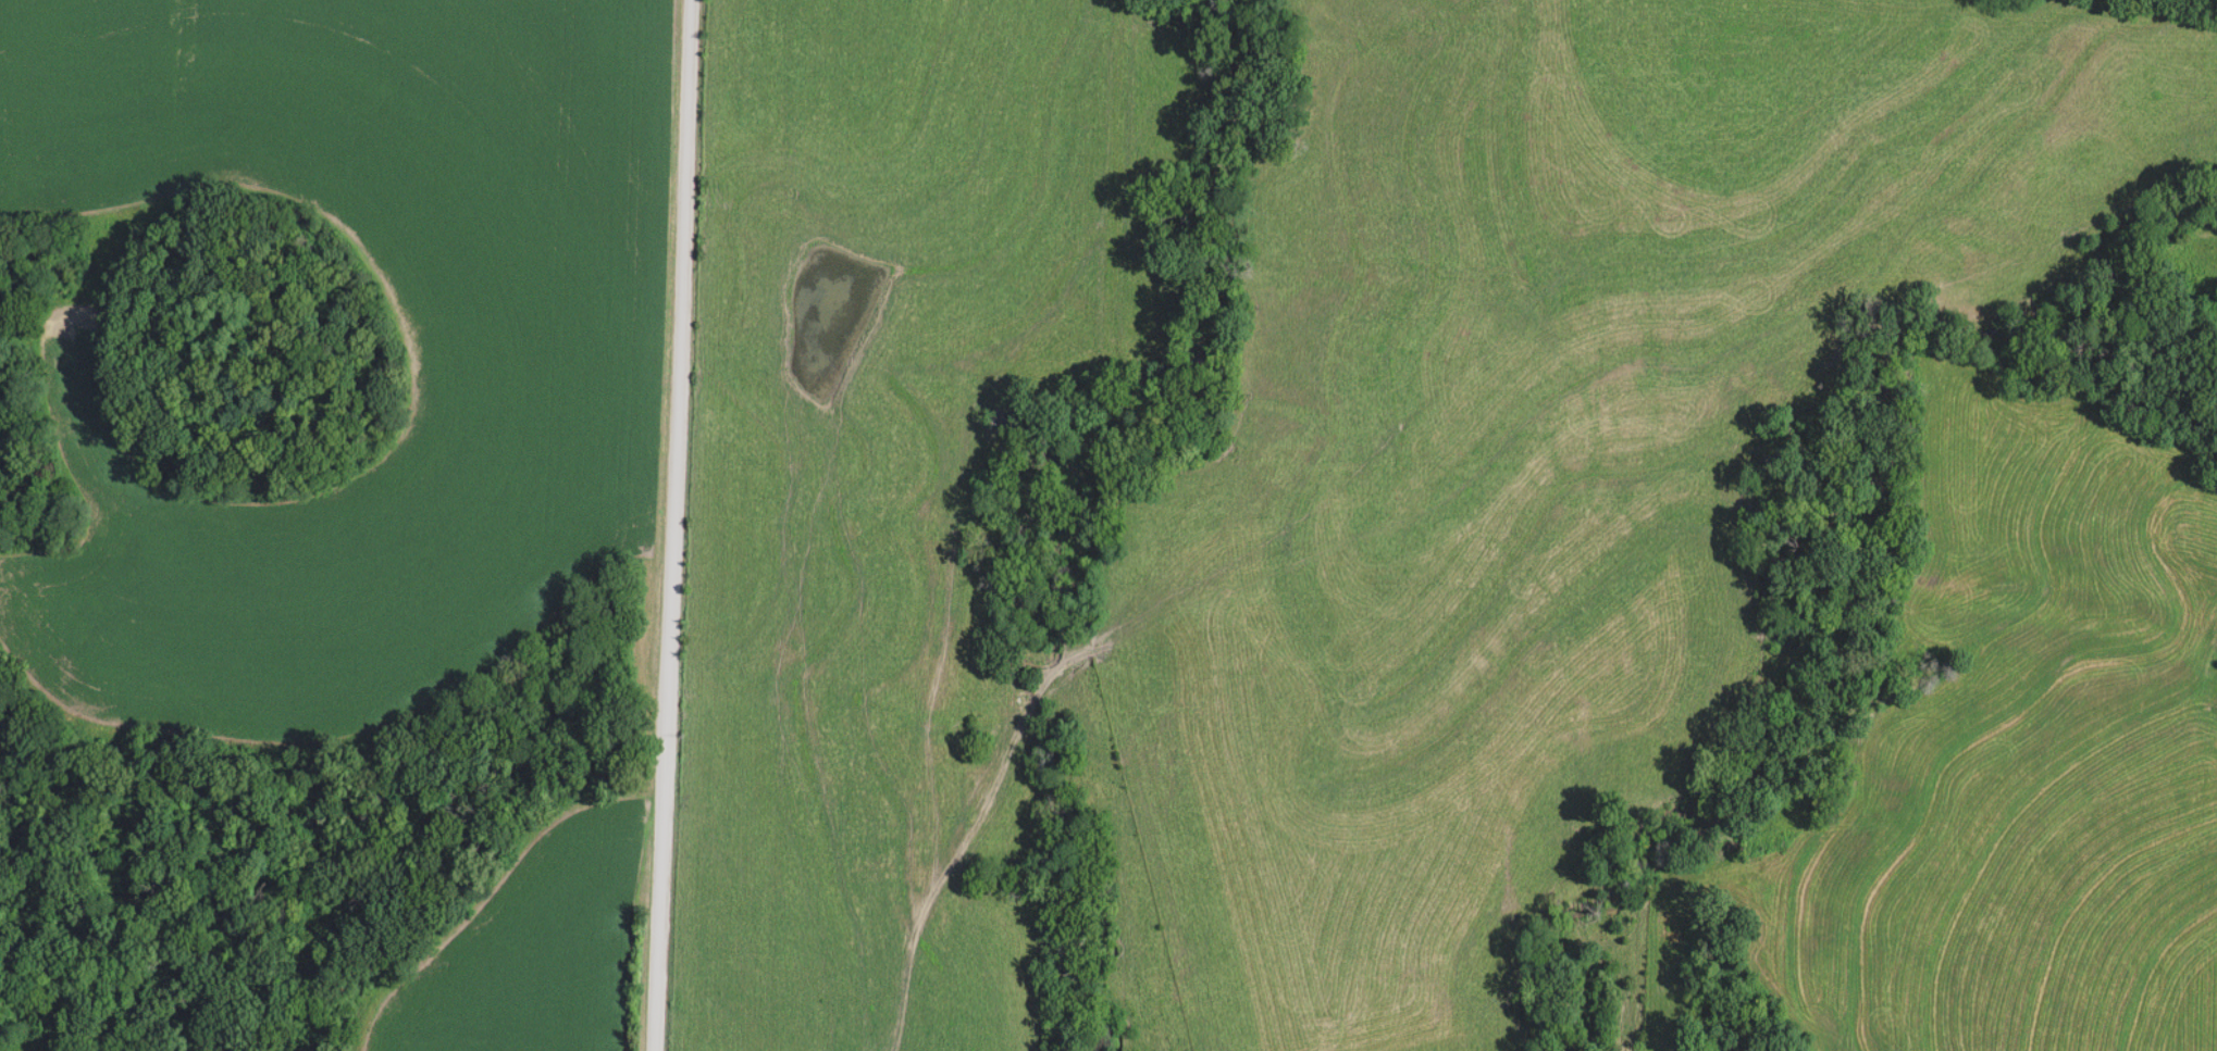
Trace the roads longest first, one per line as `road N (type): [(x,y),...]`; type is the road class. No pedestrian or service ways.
road 1 (residential): [(688,0),(649,1050)]

